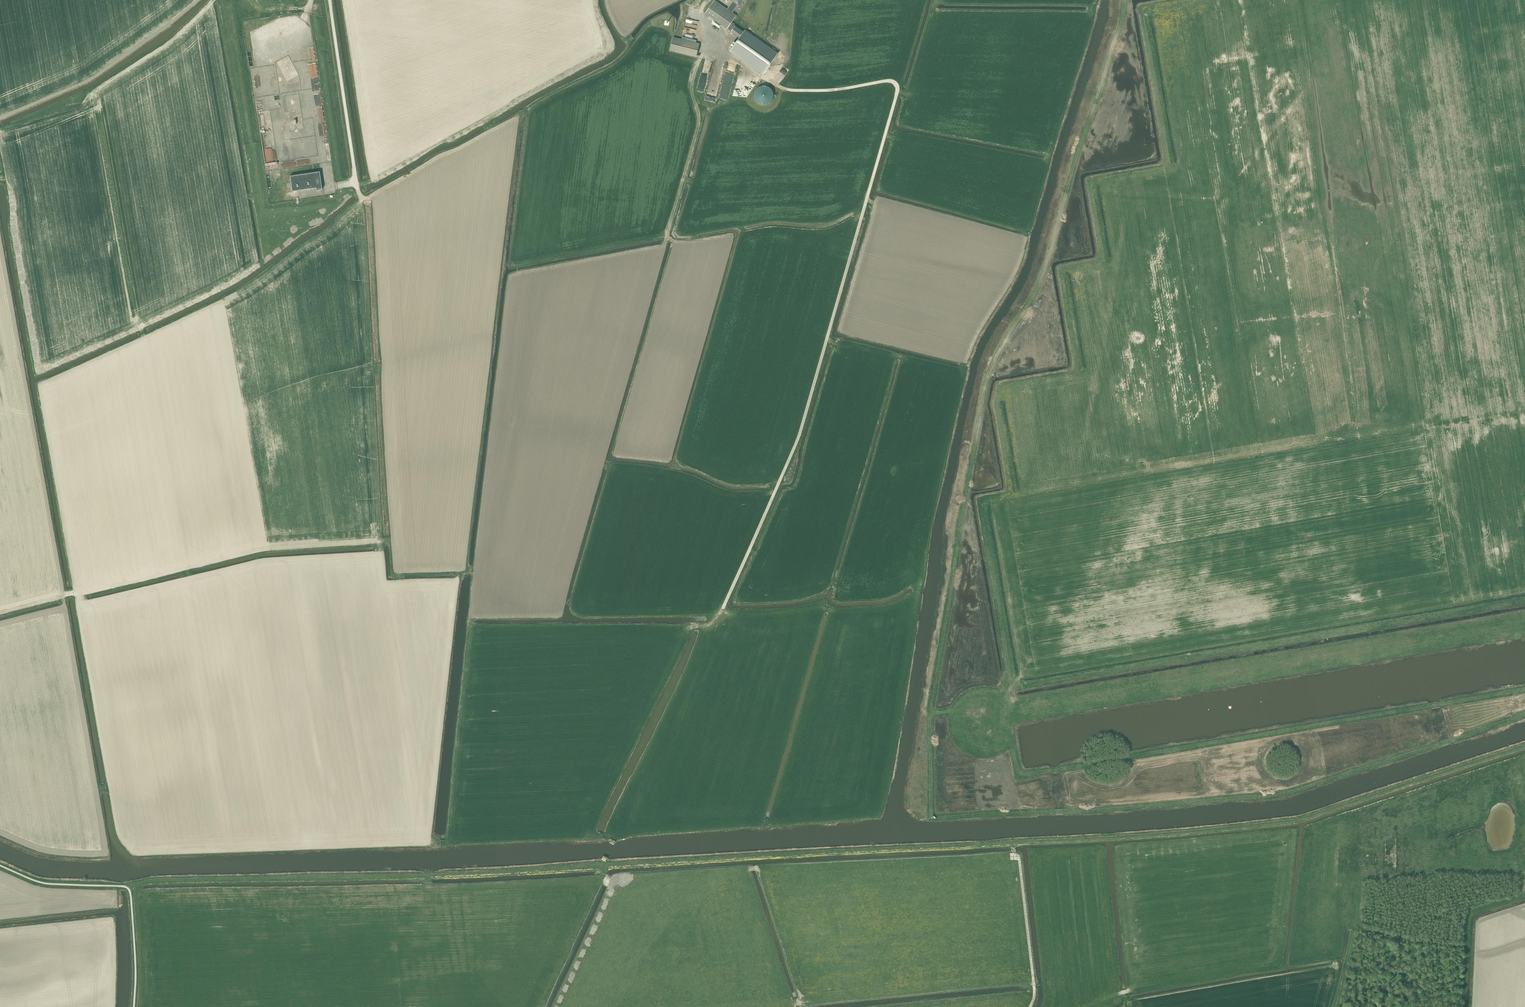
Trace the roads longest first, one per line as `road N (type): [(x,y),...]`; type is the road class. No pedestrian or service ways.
road 1 (unclassified): [(356,182),(330,0)]

